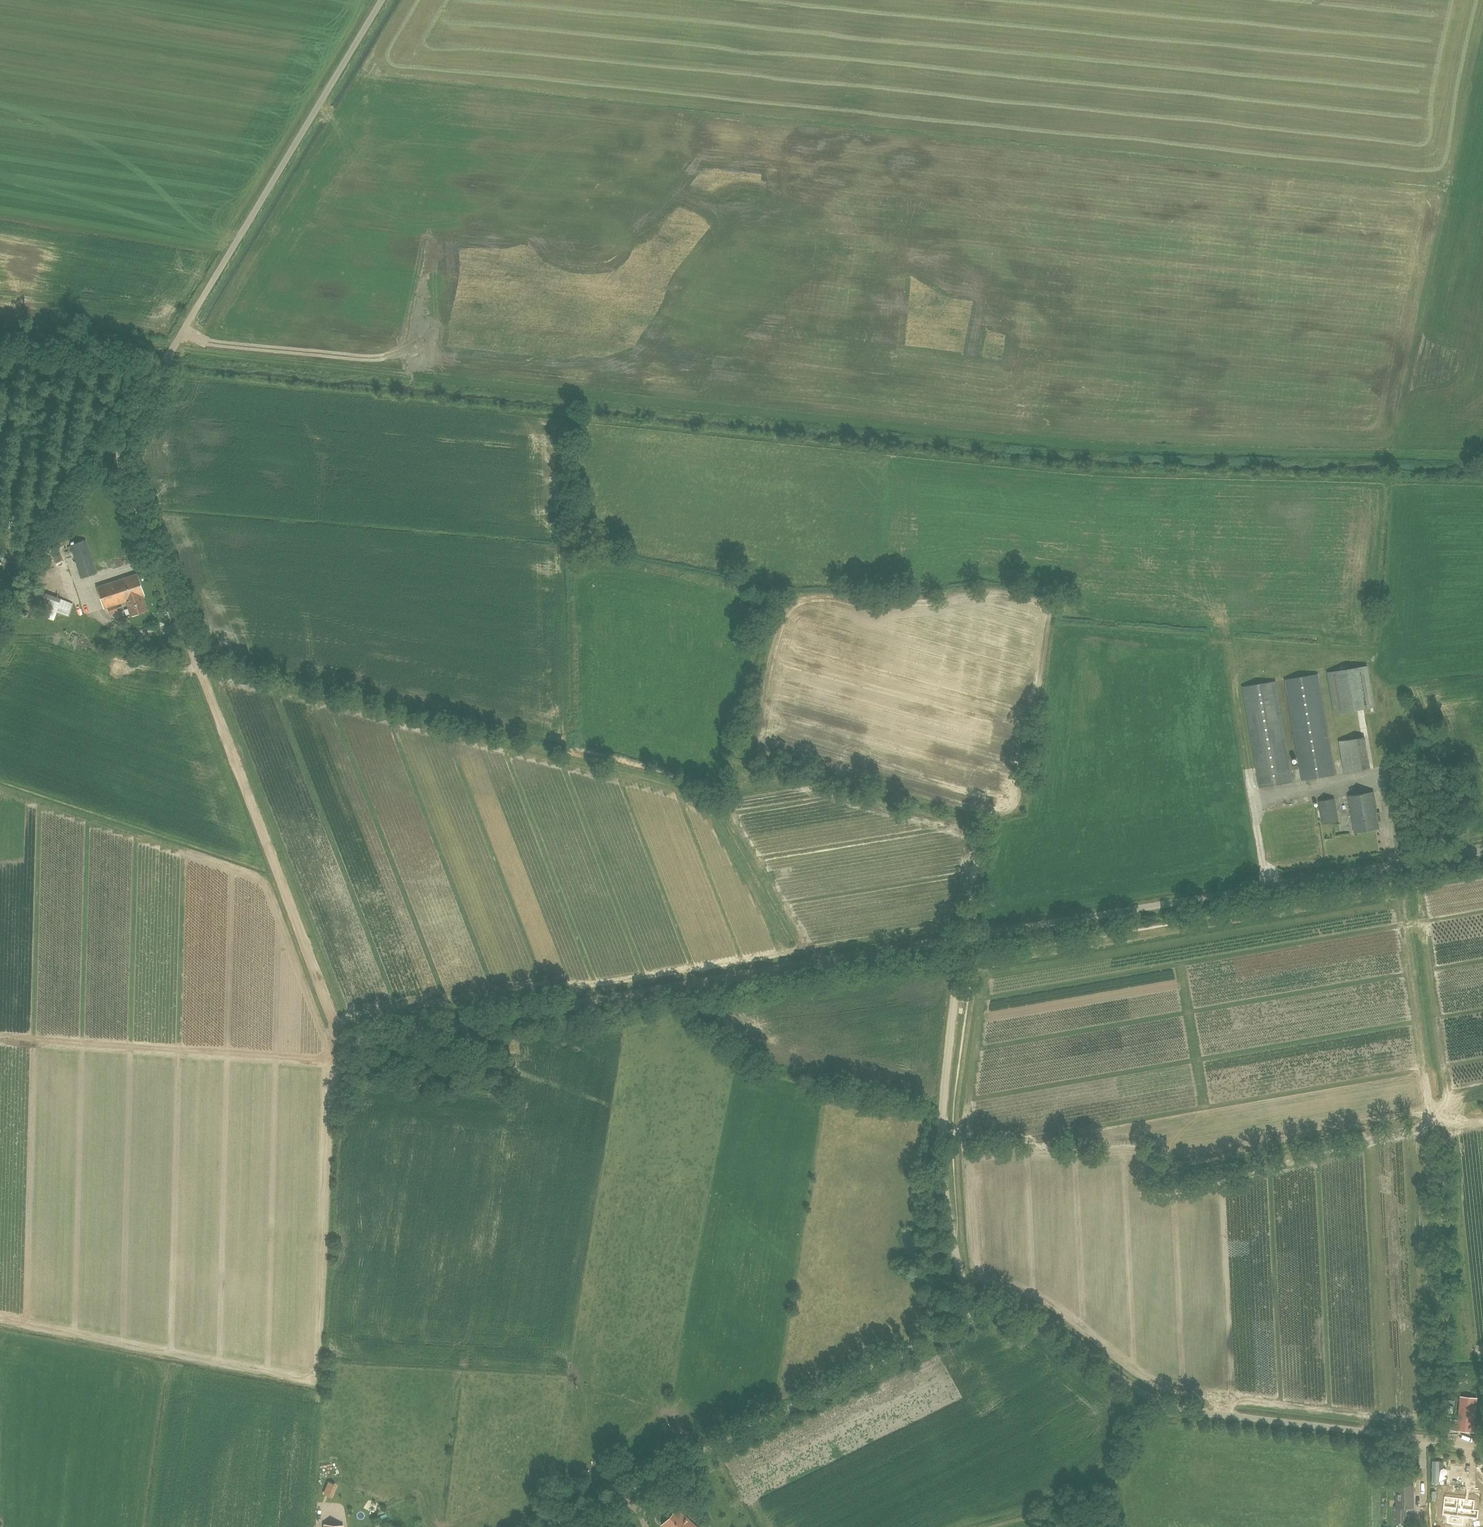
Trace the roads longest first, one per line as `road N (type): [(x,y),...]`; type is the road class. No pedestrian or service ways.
road 1 (track): [(965,938),(365,1043),(348,1038),(334,1023),(183,628)]
road 2 (unclassified): [(183,628),(122,470),(122,430),(383,0)]
road 3 (track): [(348,1038),(333,1117),(316,1358),(306,1378),(0,1323)]
road 4 (track): [(1439,1443),(1444,1179),(1396,865)]
road 5 (unclassified): [(547,1526),(971,1320)]
road 6 (unclassified): [(1396,865),(965,938)]
road 7 (unclassified): [(971,1320),(941,1158),(965,938)]
road 8 (unclassified): [(1482,1448),(1188,1411),(1138,1391)]
road 9 (unclassified): [(971,1320),(1003,1307),(1032,1310),(1138,1391)]
road 10 (track): [(161,370),(111,355),(0,345)]

